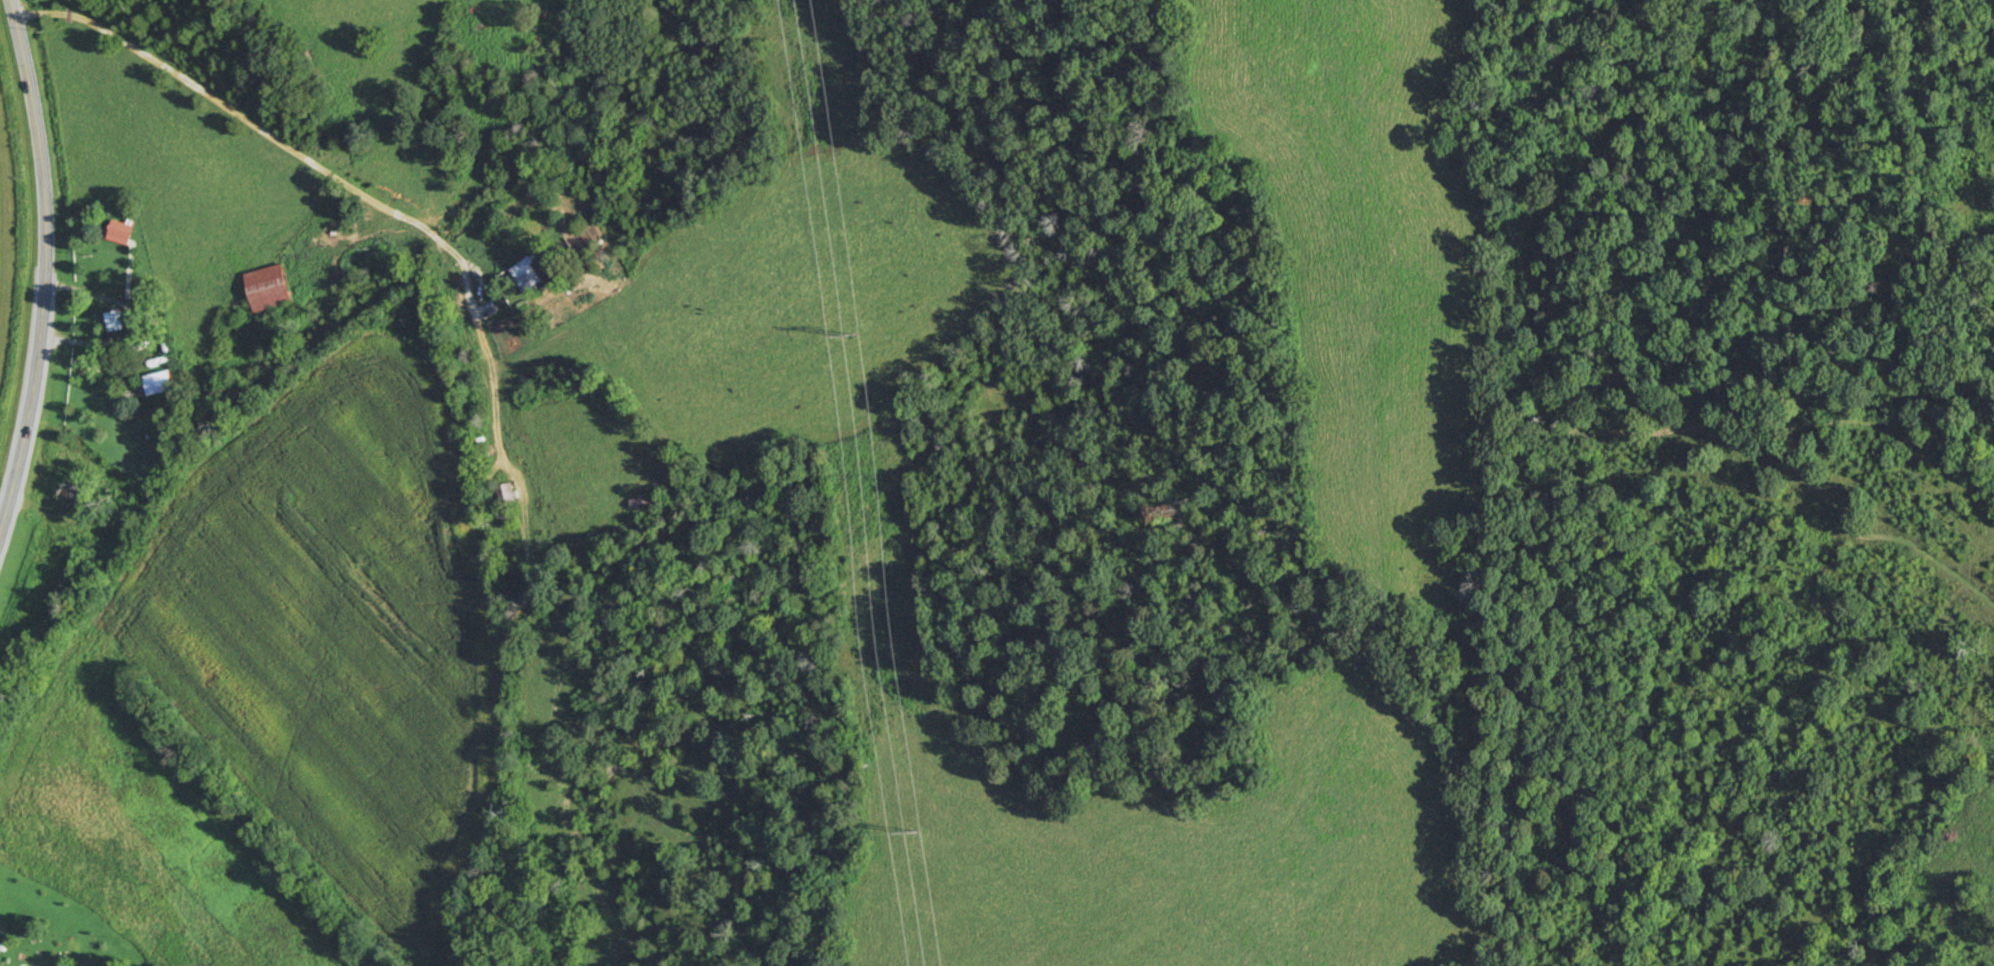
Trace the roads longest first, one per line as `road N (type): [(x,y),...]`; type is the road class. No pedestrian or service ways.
road 1 (residential): [(11,16),(65,12),(102,30),(417,221),(448,248),(492,380),(492,441),(521,512),(525,553)]
road 2 (primary): [(0,530),(40,341),(44,245),(39,172),(7,0)]

